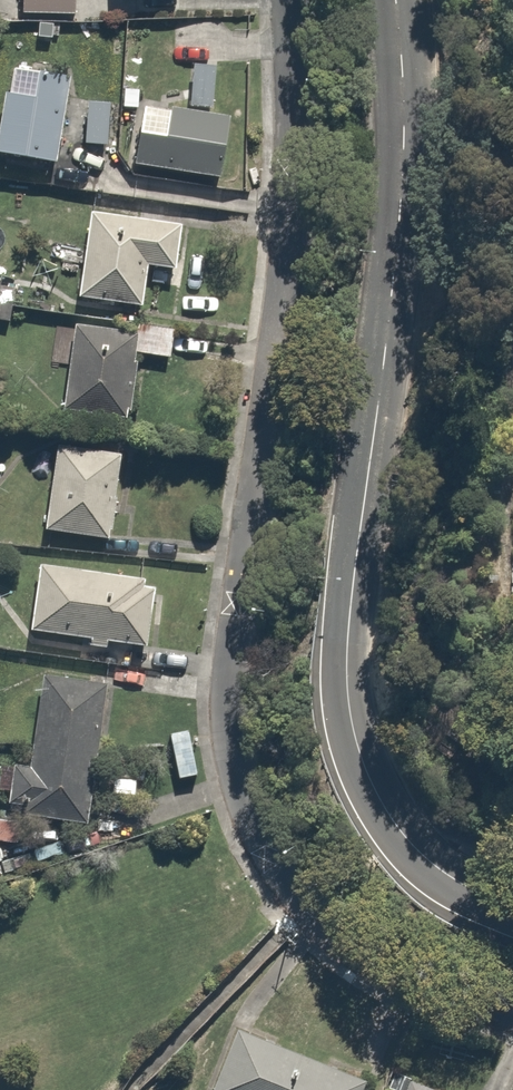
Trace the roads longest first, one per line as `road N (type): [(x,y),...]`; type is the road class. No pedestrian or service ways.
road 1 (residential): [(512,1015),(396,976),(304,914),(261,862),(243,809),(229,696),(282,221),(287,0)]
road 2 (residential): [(395,0),(403,68),(399,214),(354,573),(349,709),(370,780),(410,842),(440,870),(512,907)]

